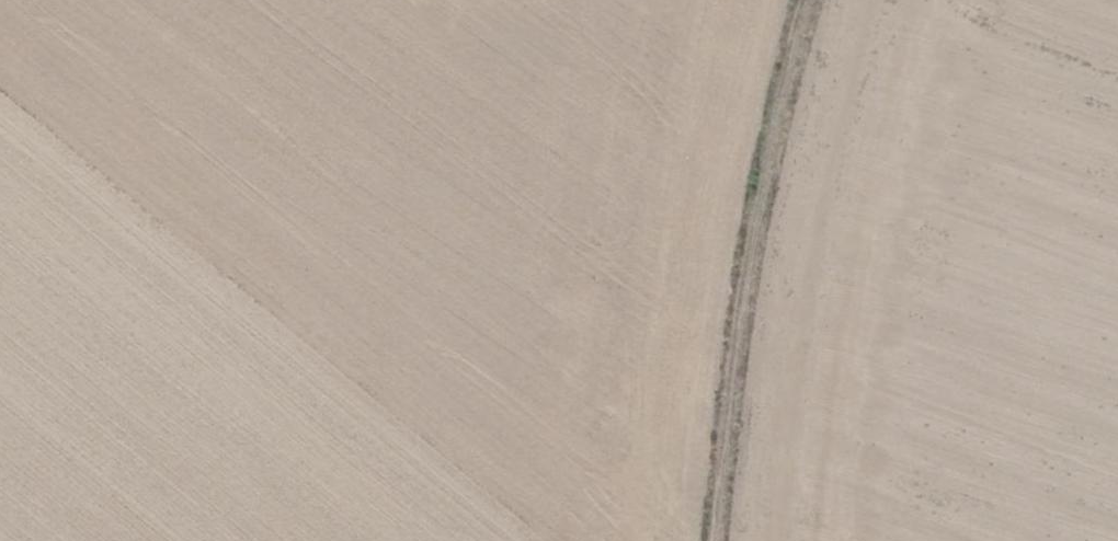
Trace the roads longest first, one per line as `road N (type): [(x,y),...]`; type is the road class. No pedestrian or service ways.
road 1 (track): [(713,540),(743,270),(803,0)]

